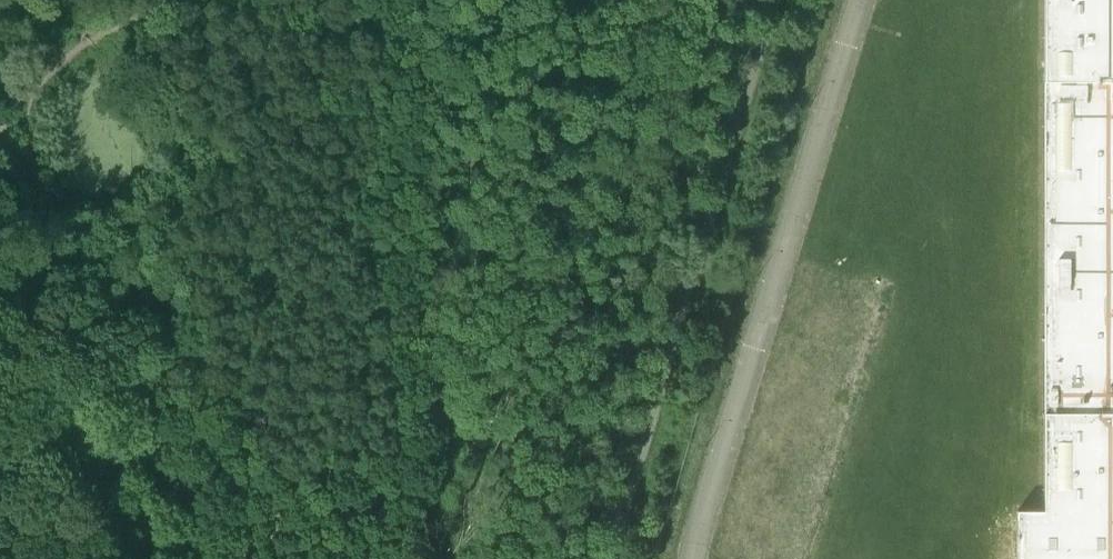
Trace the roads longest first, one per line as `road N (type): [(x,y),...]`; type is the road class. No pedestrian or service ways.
road 1 (unclassified): [(36,284),(0,124)]

